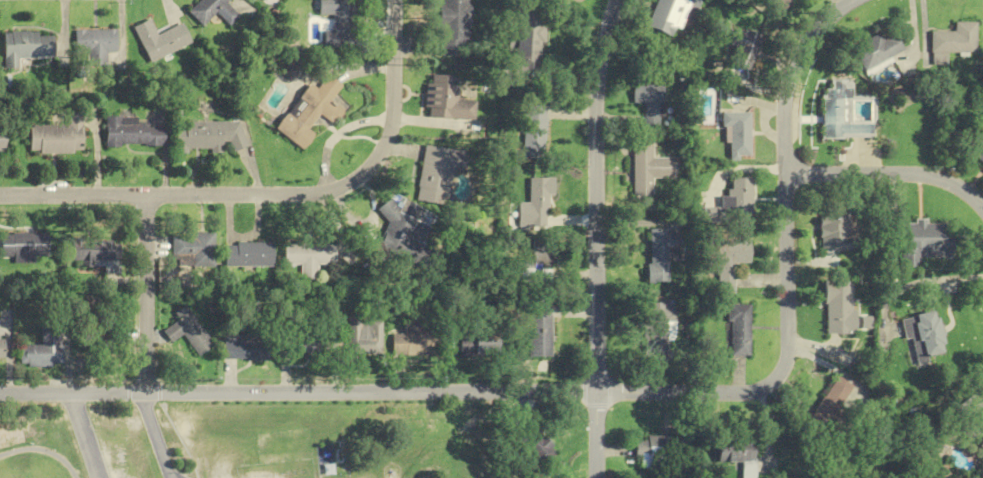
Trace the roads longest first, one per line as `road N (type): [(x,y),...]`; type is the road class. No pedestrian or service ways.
road 1 (residential): [(856,0),(815,33),(794,68),(786,110),(788,344),(782,369),(765,385),(742,393),(0,392)]
road 2 (residential): [(395,0),(394,124),(373,164),(347,185),(319,193),(0,194)]
road 3 (residential): [(616,0),(594,108),(595,477)]
road 4 (residential): [(982,209),(954,185),(911,172),(787,173)]
road 5 (residential): [(146,194),(143,392)]

